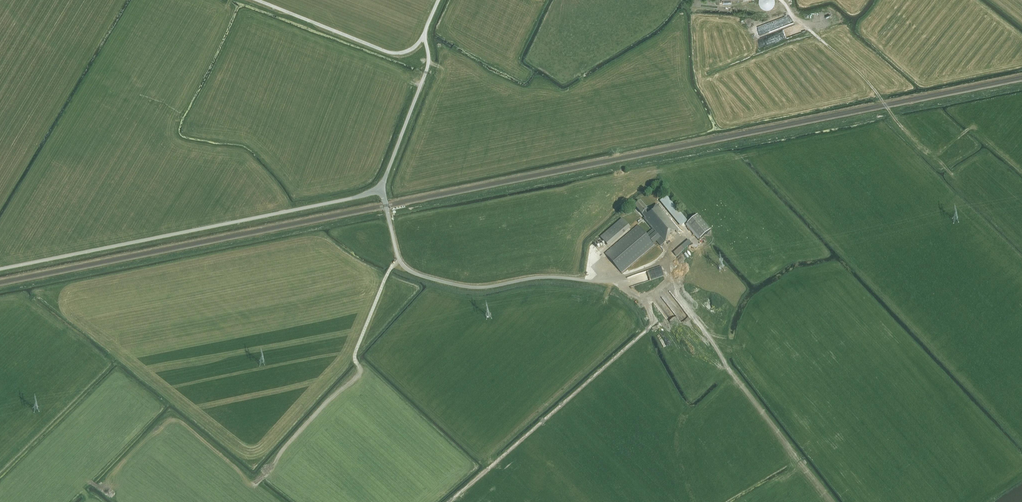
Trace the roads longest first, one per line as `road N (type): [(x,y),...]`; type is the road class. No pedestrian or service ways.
road 1 (unclassified): [(380,188),(0,269)]
road 2 (track): [(665,261),(674,305),(451,501)]
road 3 (track): [(780,0),(868,80),(936,161),(964,152),(969,129)]
road 4 (track): [(398,256),(355,351),(355,375),(255,481)]
road 5 (unclassified): [(579,279),(480,288),(414,273),(400,261),(380,188)]
road 6 (unclassified): [(439,0),(425,30),(428,65),(380,188)]

